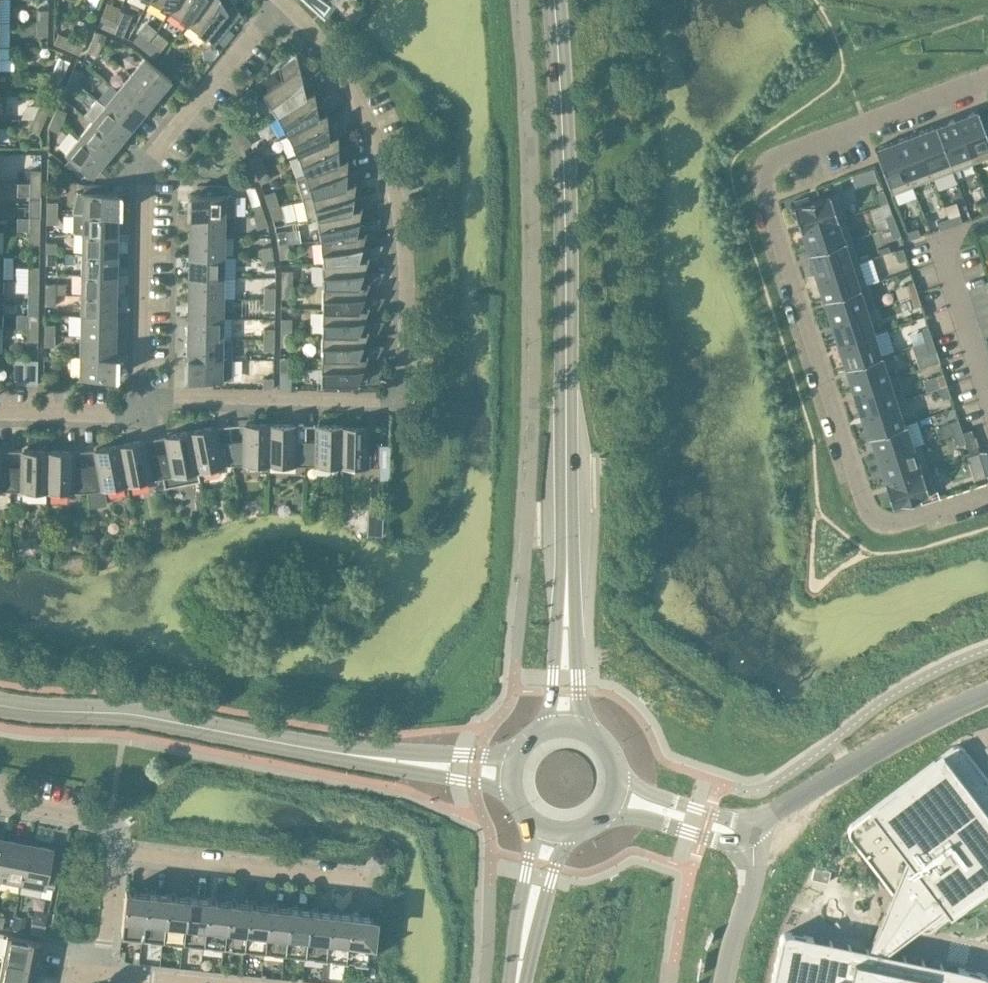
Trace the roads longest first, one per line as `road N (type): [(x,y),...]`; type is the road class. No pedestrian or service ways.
road 1 (residential): [(987,78),(783,155),(770,162),(764,187),(866,503),(879,519),(902,520),(987,493)]
road 2 (residential): [(140,395),(406,402),(407,240),(387,159),(344,74),(280,0)]
road 3 (secondary): [(553,0),(565,216),(567,583)]
road 4 (residential): [(140,395),(143,172),(280,0)]
road 5 (tertiary): [(0,705),(143,714),(370,757)]
road 6 (residential): [(367,877),(117,850)]
road 7 (unclassified): [(803,794),(896,732),(987,690)]
road 8 (secondary): [(535,823),(516,931),(517,982)]
road 9 (secondary): [(517,982),(568,832)]
road 10 (residential): [(0,411),(119,413),(140,395)]
road 11 (secondary): [(567,583),(555,617),(545,727)]
road 12 (tertiary): [(370,757),(512,791)]
road 13 (tertiary): [(514,758),(370,757)]
road 14 (secondary): [(581,726),(567,583)]
road 15 (residential): [(0,805),(103,826),(117,850)]
road 16 (unclassified): [(735,820),(620,780)]

